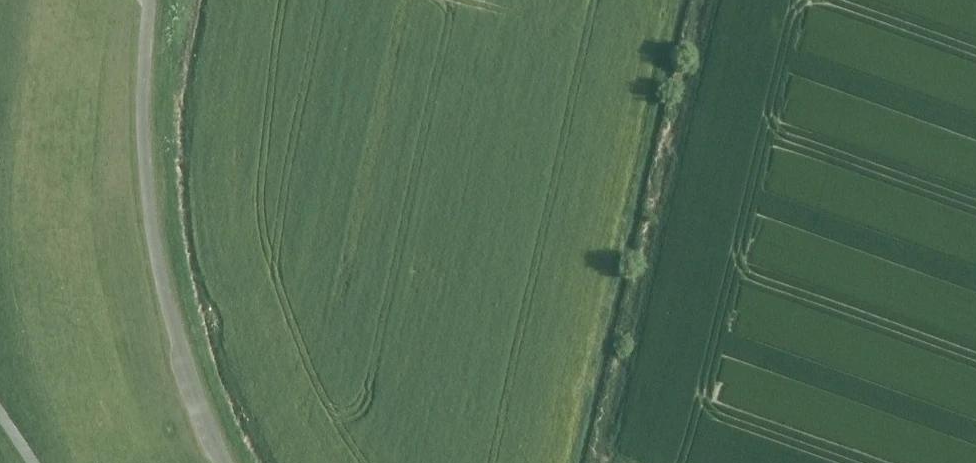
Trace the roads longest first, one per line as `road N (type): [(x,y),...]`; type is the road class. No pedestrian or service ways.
road 1 (track): [(228,462),(177,345),(150,187),(145,73),(151,0)]

